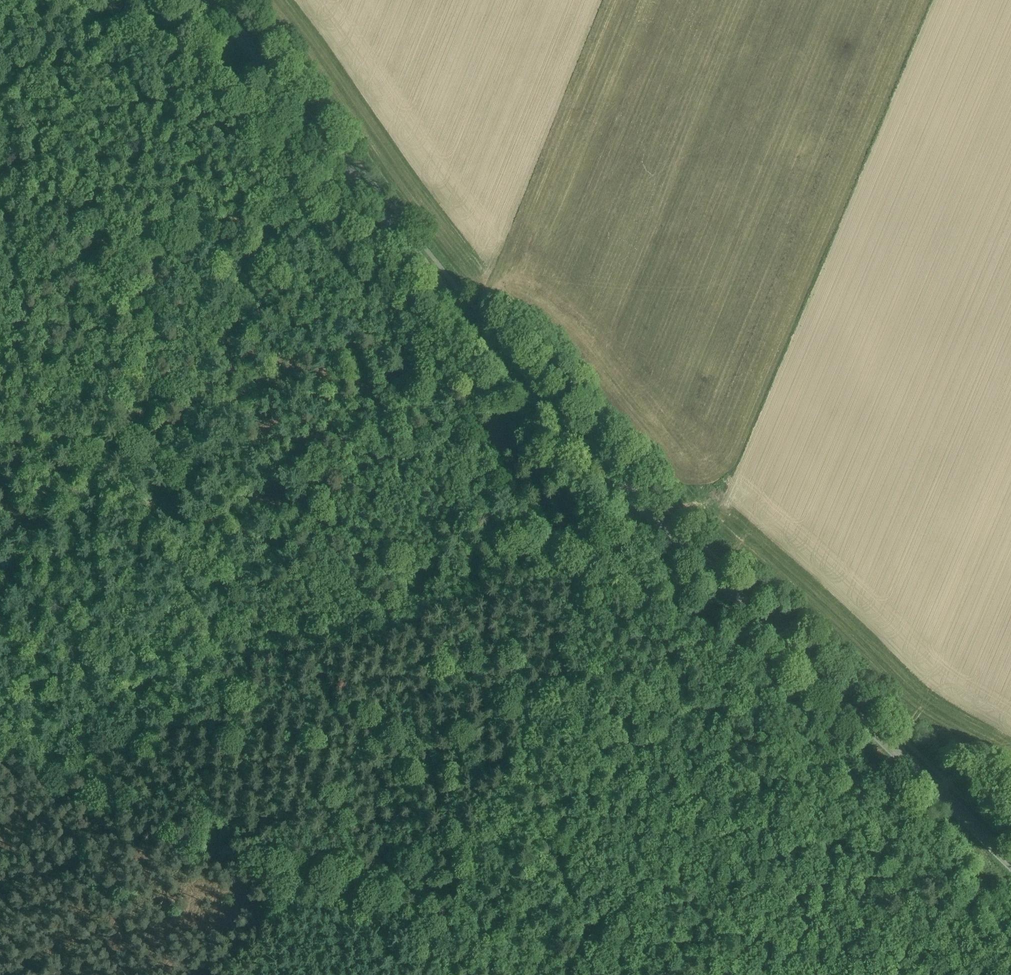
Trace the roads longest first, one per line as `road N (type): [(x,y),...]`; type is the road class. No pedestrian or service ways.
road 1 (unclassified): [(213,0),(518,377),(1010,863)]
road 2 (track): [(153,0),(398,305),(582,552)]
road 3 (track): [(582,552),(661,633),(1010,942)]

